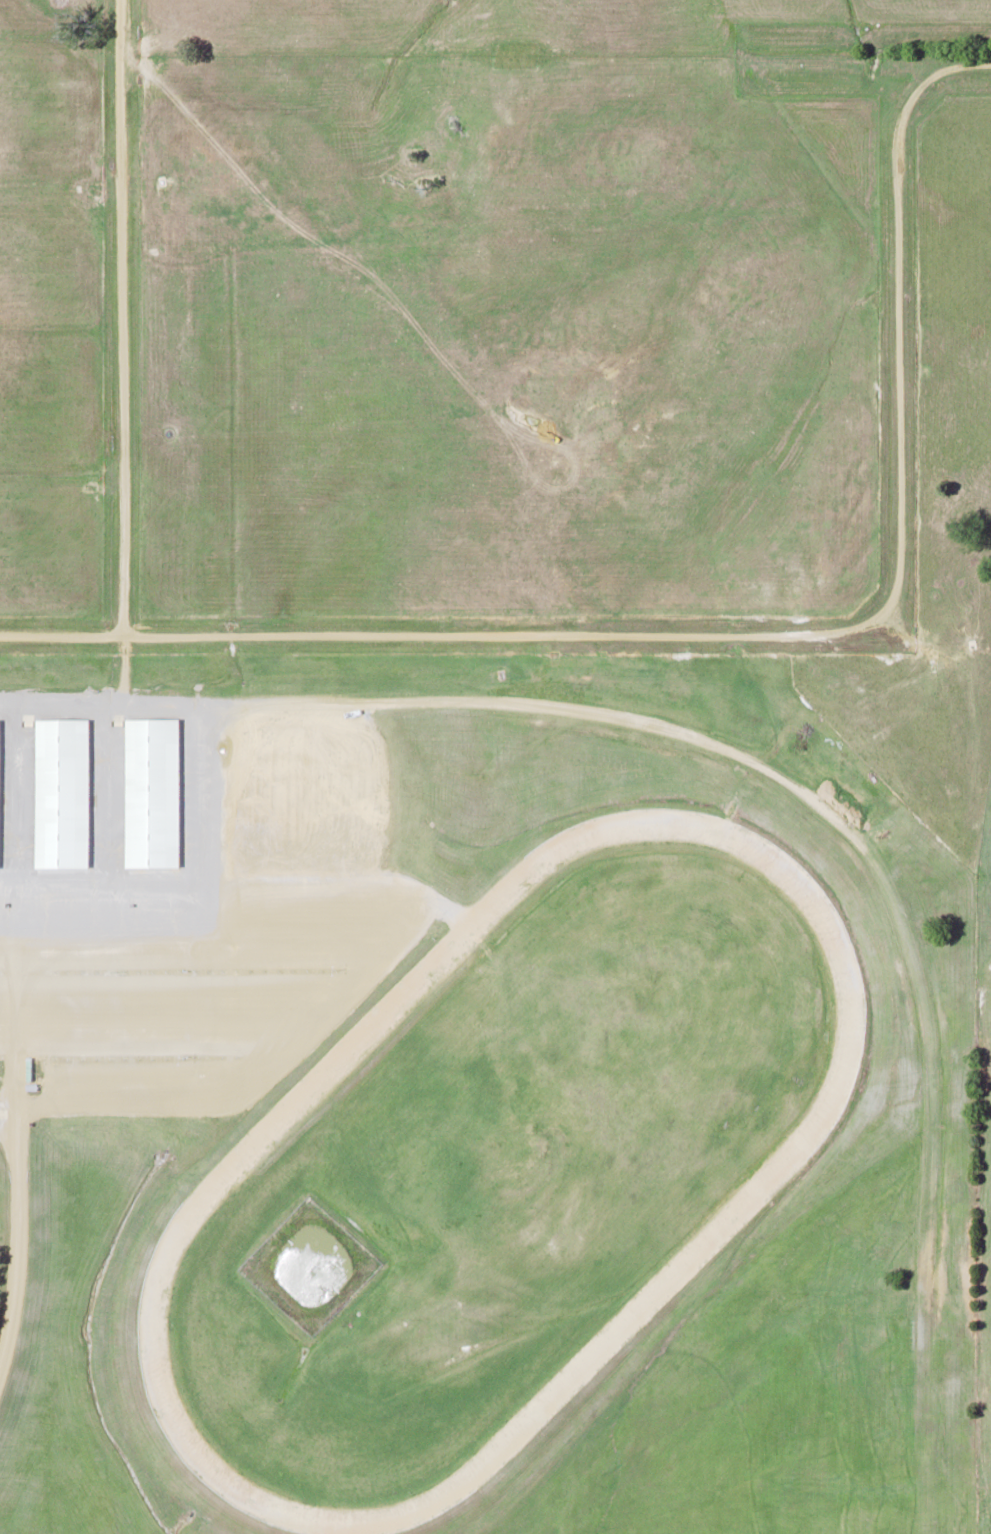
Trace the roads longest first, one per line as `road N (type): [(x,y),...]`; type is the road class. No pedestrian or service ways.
road 1 (residential): [(0,637),(742,636),(862,628),(895,596),(901,123),(912,96),(942,68),(990,62)]
road 2 (residential): [(128,0),(121,637)]
road 3 (residential): [(0,1358),(18,1222),(16,1045)]

